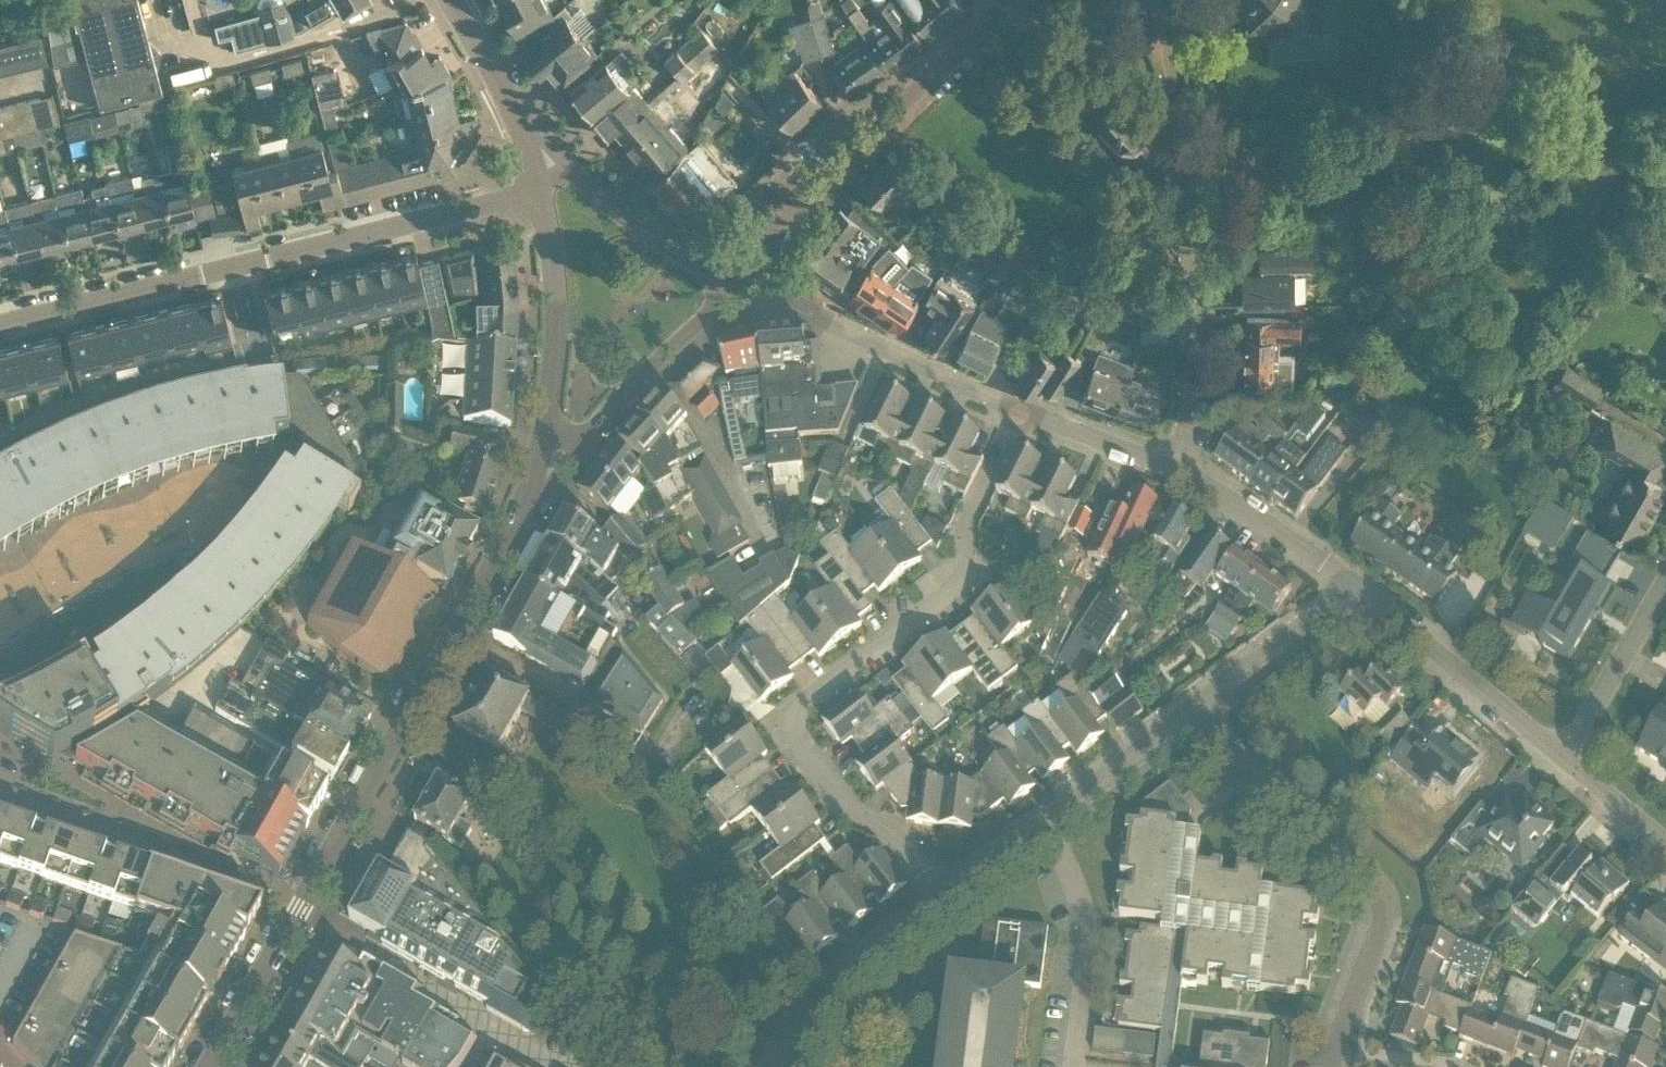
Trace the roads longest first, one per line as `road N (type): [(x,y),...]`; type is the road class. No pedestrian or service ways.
road 1 (residential): [(0,324),(536,186)]
road 2 (unclassified): [(733,284),(786,300),(1017,407),(1185,463)]
road 3 (residential): [(936,901),(891,833),(850,812),(789,737),(794,703),(962,578)]
road 4 (residential): [(1185,463),(1195,266),(1168,0)]
road 5 (tertiary): [(301,912),(522,521)]
road 6 (residential): [(1191,711),(1258,794),(1366,883),(1380,911),(1330,1066)]
road 7 (residential): [(733,284),(1008,0)]
road 8 (residential): [(0,786),(301,912)]
road 9 (residential): [(936,901),(1191,711)]
road 10 (residential): [(301,912),(559,1066)]
road 11 (residential): [(0,581),(151,503),(268,473)]
road 12 (unclassified): [(1356,589),(1566,758)]
road 13 (tertiary): [(546,420),(555,295),(536,186)]
road 14 (residential): [(785,1066),(824,999),(936,901)]
road 15 (residential): [(588,440),(733,284)]
road 16 (unclassified): [(1185,463),(1356,589)]
road 17 (residential): [(1191,711),(1356,589)]
road 18 (residential): [(1665,583),(1566,758)]
road 19 (residential): [(733,284),(636,225),(571,171)]
road 20 (tertiary): [(210,1066),(301,912)]
road 21 (unclassified): [(1566,758),(1665,841)]

